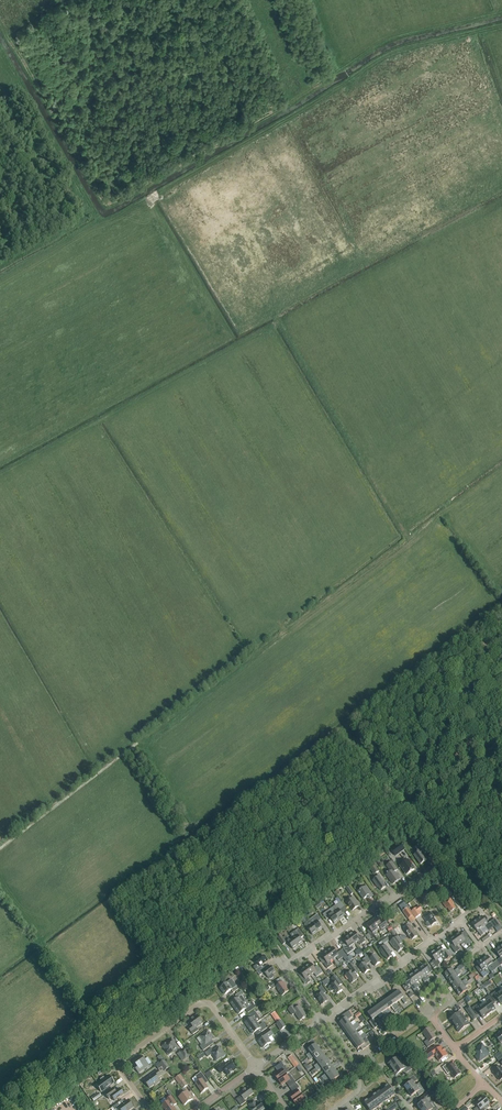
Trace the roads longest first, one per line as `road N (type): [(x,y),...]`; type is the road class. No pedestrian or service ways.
road 1 (unclassified): [(324,1019),(284,966),(431,870)]
road 2 (residential): [(149,1109),(124,1062),(201,1004),(213,1007),(256,1068)]
road 3 (residential): [(324,1019),(462,920),(478,948)]

